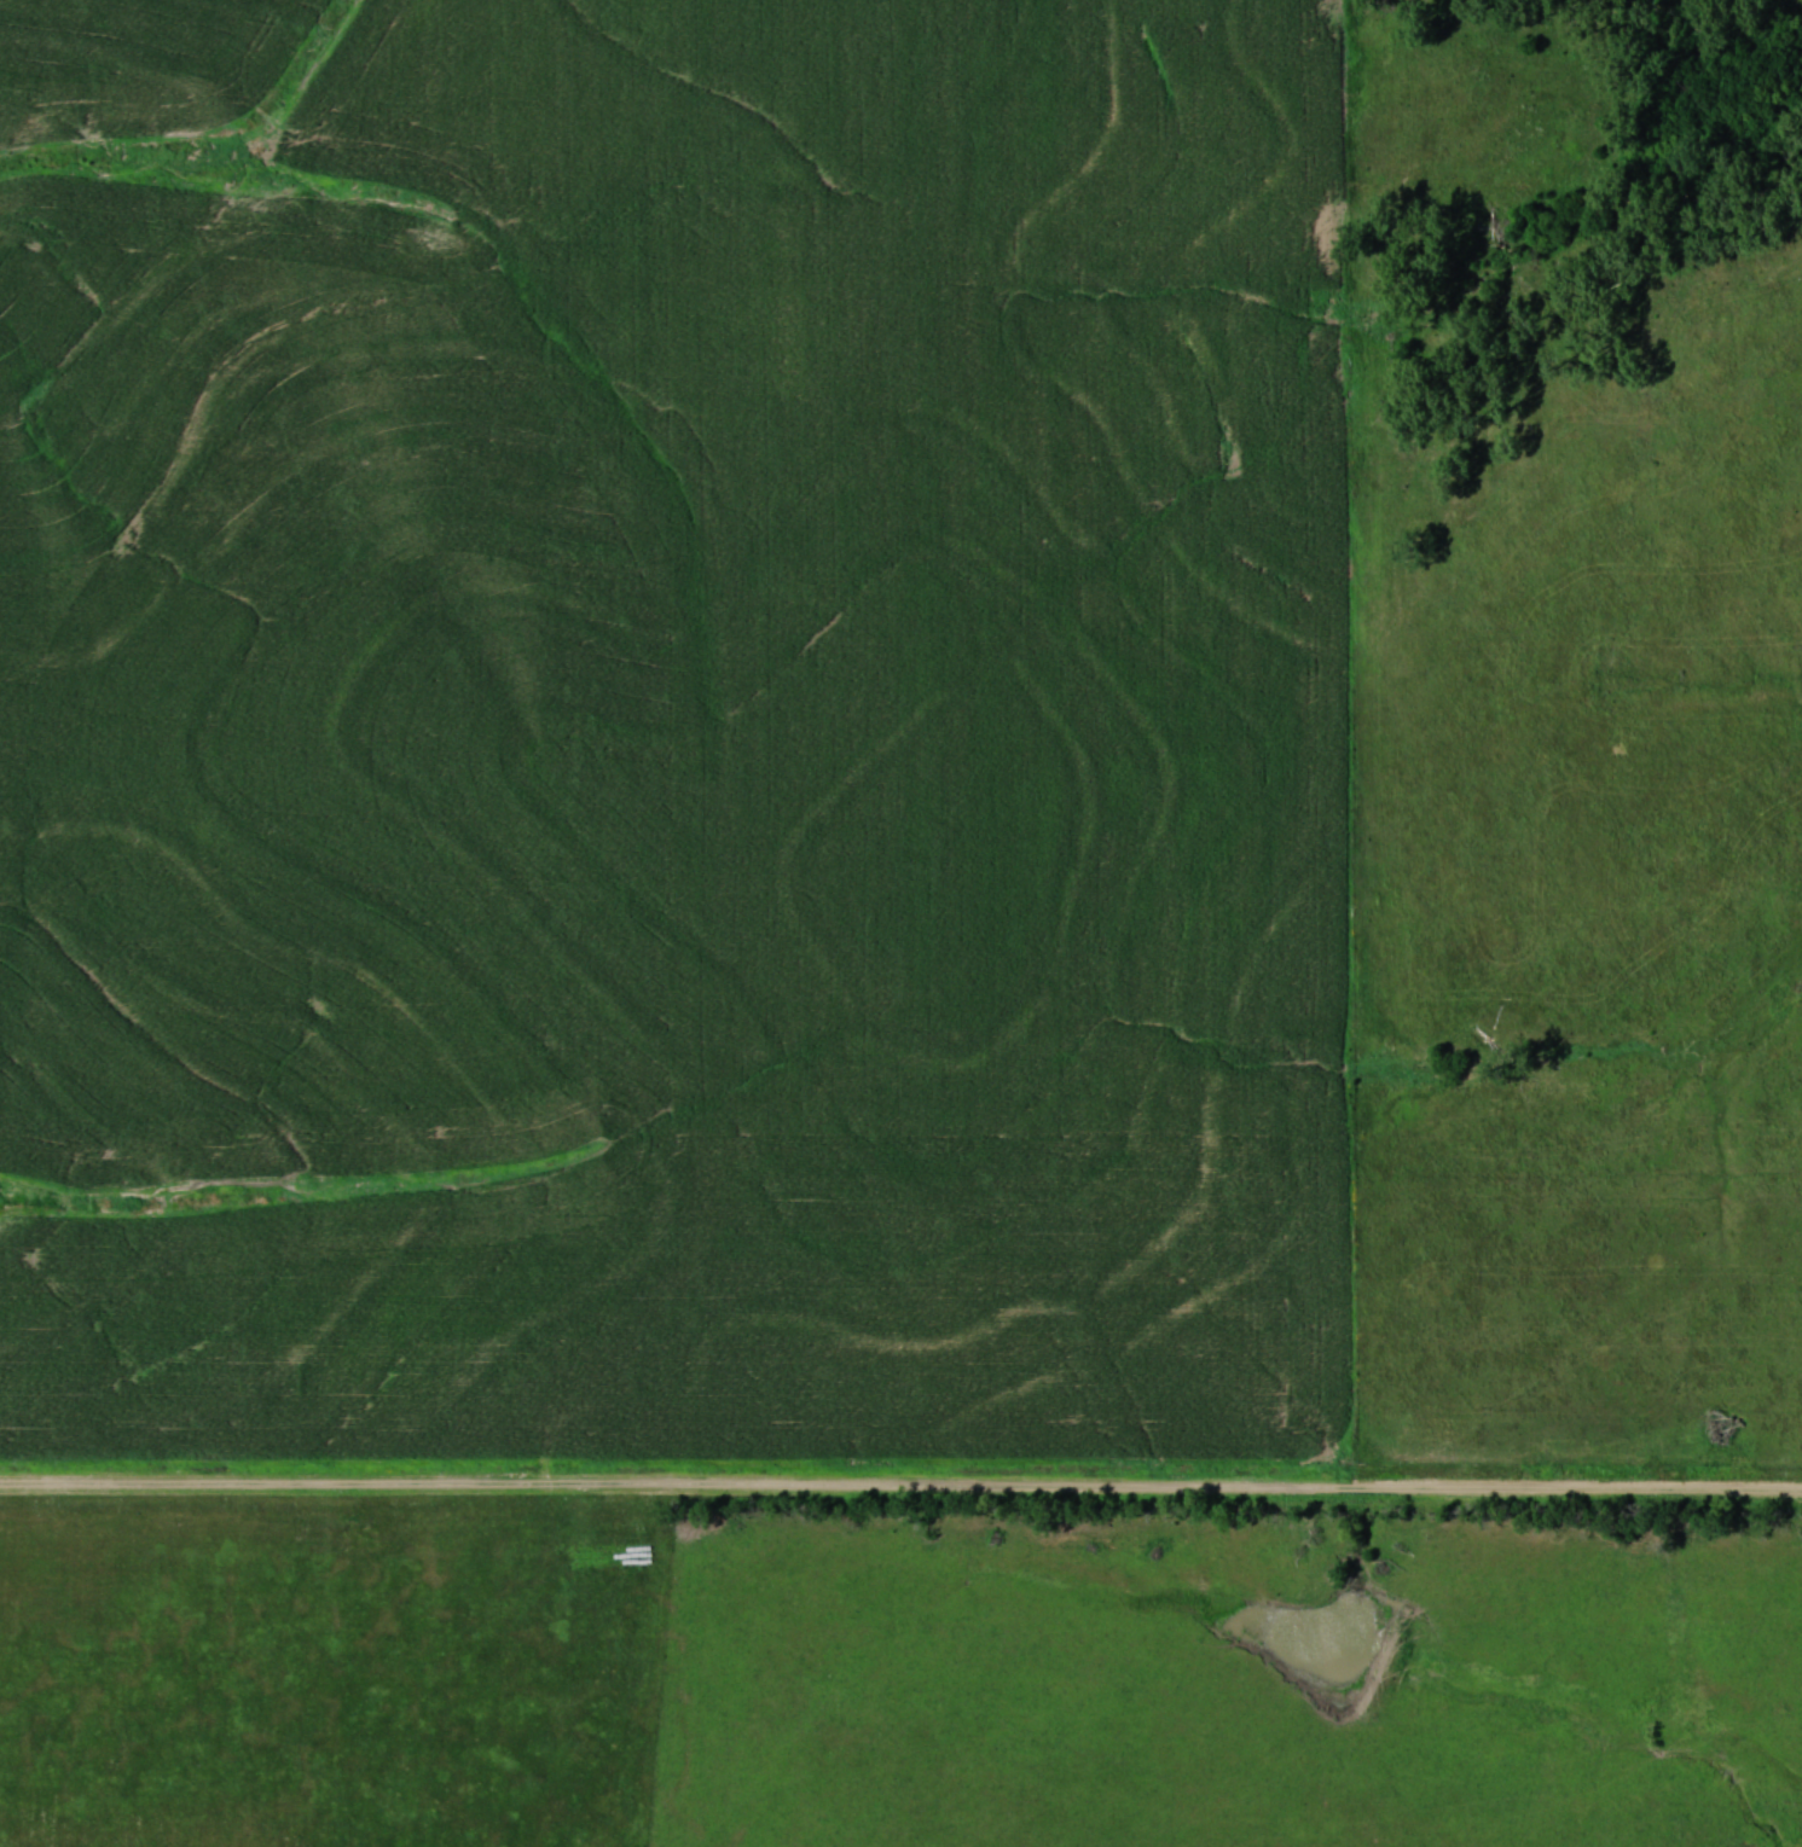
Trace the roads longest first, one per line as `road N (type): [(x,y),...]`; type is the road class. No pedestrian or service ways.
road 1 (residential): [(0,1485),(1801,1494)]

